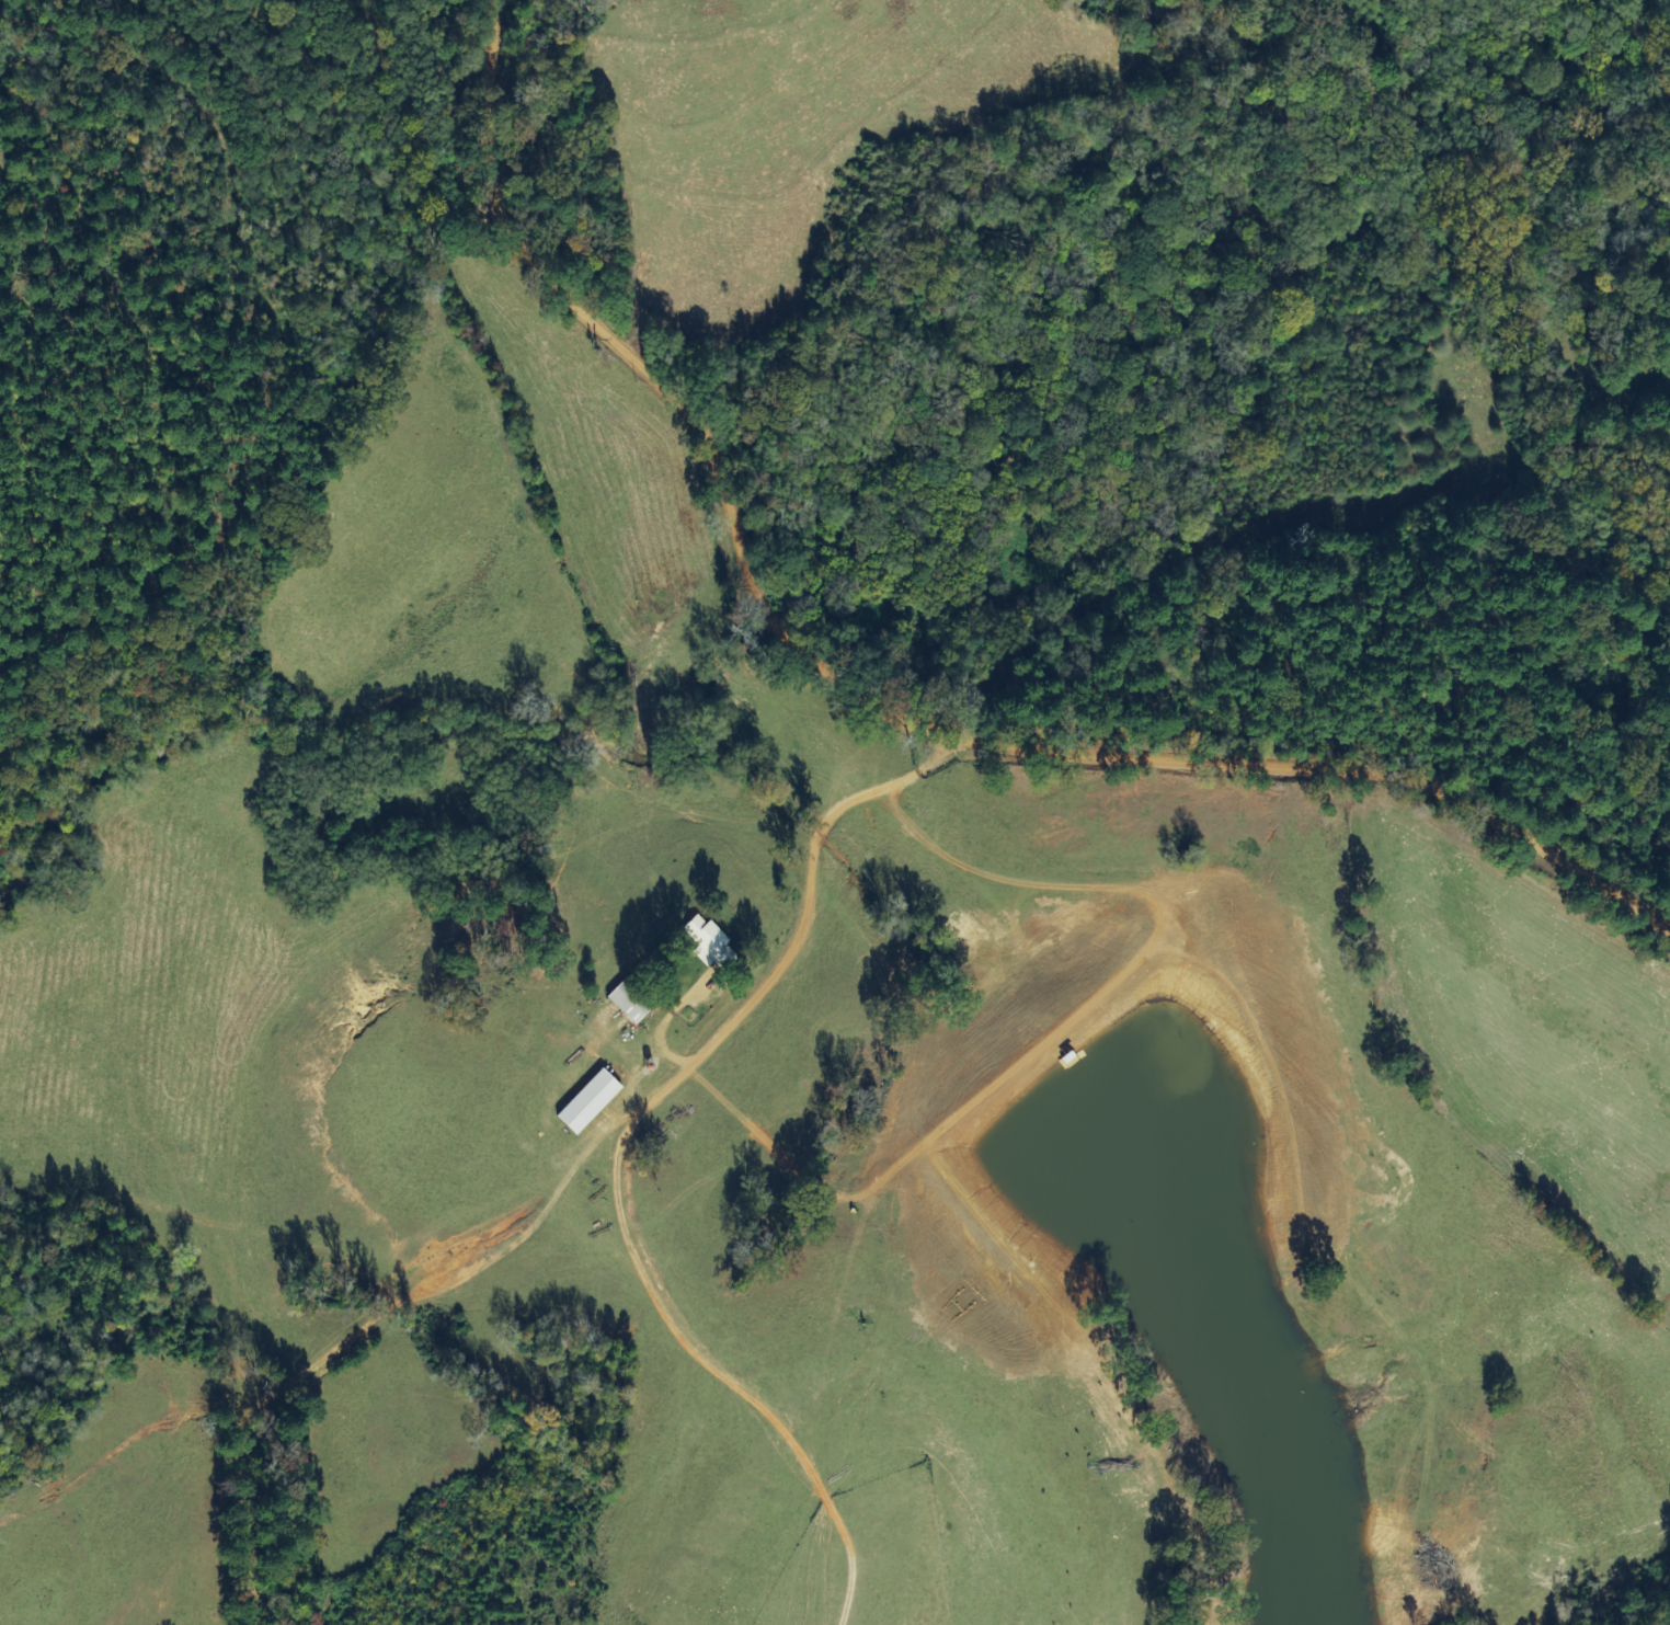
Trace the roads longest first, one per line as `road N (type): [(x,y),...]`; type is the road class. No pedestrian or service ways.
road 1 (residential): [(1669,934),(1466,811),(919,740),(800,690),(723,613),(657,487),(652,437),(522,256),(474,0)]

